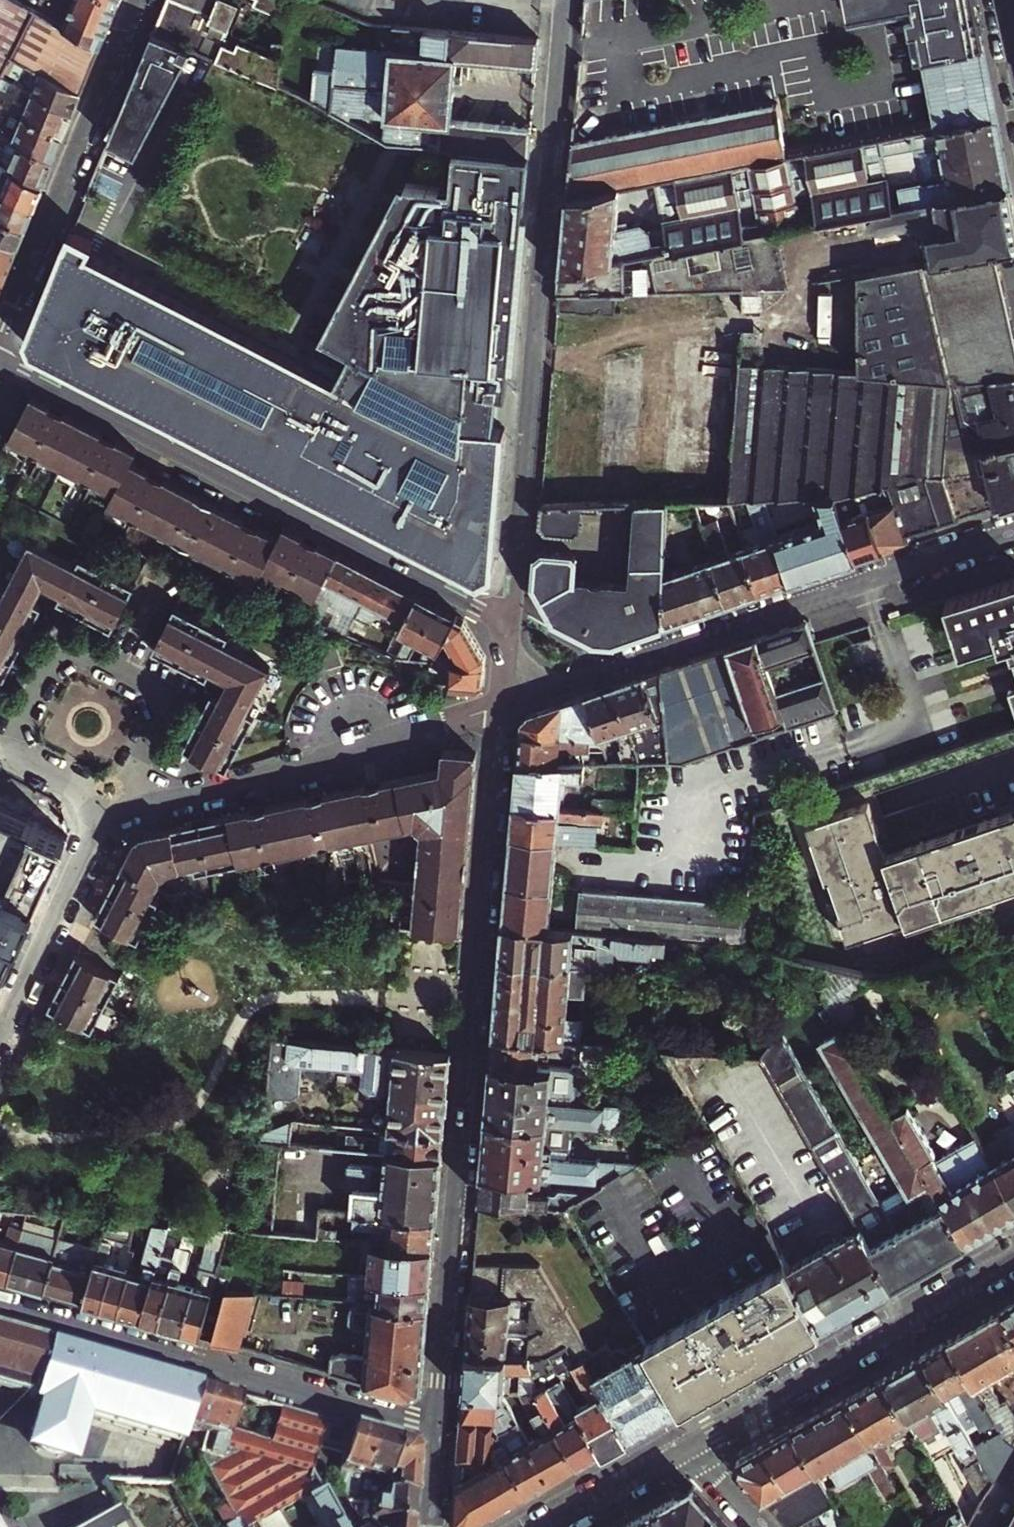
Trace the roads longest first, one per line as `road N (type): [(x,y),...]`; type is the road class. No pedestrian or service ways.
road 1 (residential): [(503,709),(435,1428)]
road 2 (residential): [(510,618),(566,0)]
road 3 (residential): [(0,365),(510,618)]
road 4 (residential): [(504,692),(608,669),(1013,529)]
road 5 (residential): [(141,812),(134,777),(170,701),(62,648),(9,750),(90,795),(110,821)]
road 6 (residential): [(0,1307),(435,1428)]
road 7 (tertiary): [(1013,1257),(688,1447)]
road 8 (residential): [(141,812),(503,709)]
road 9 (residential): [(141,0),(0,343)]
road 10 (residential): [(110,821),(0,1055)]
road 11 (tertiary): [(688,1447),(545,1526)]

